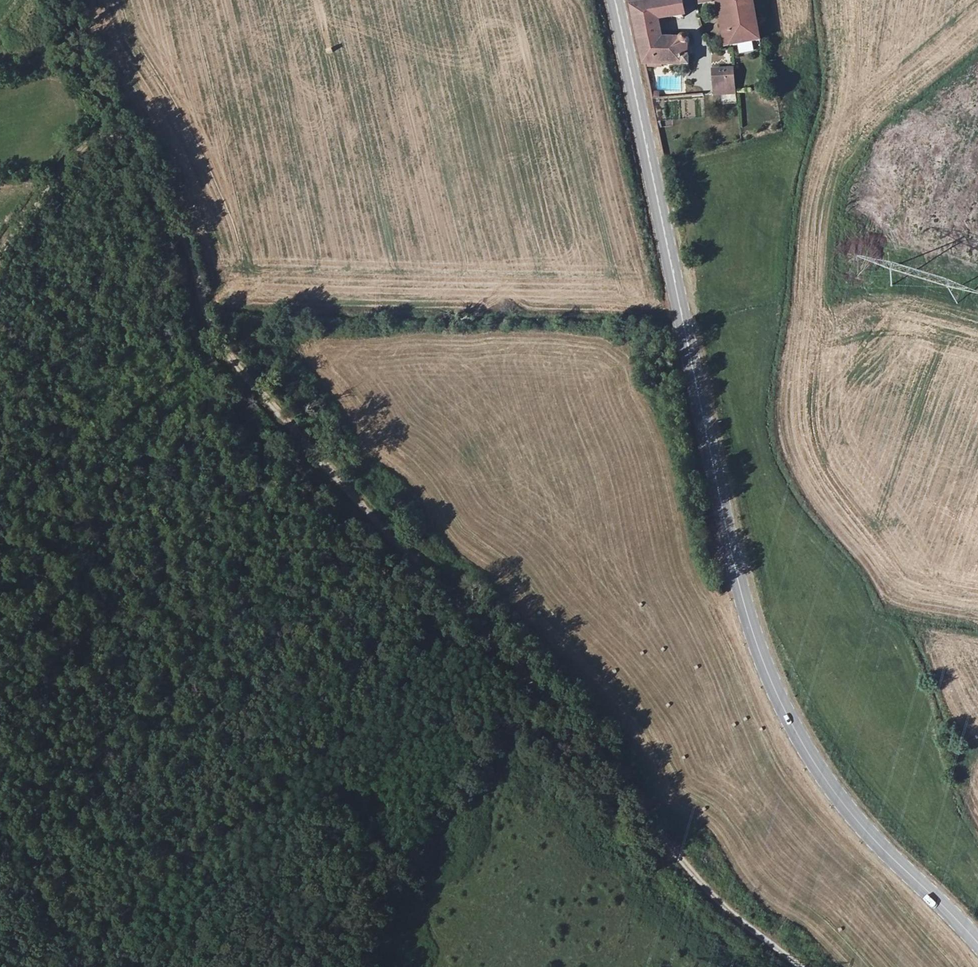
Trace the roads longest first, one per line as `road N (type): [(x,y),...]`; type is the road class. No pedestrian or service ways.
road 1 (track): [(118,123),(177,215),(214,331),(238,370),(570,715),(710,894),(801,966)]
road 2 (primary): [(977,943),(826,782),(763,662),(732,561),(612,0)]
road 3 (track): [(118,123),(90,137),(56,176),(0,255)]
road 4 (track): [(66,0),(81,64),(118,123)]

